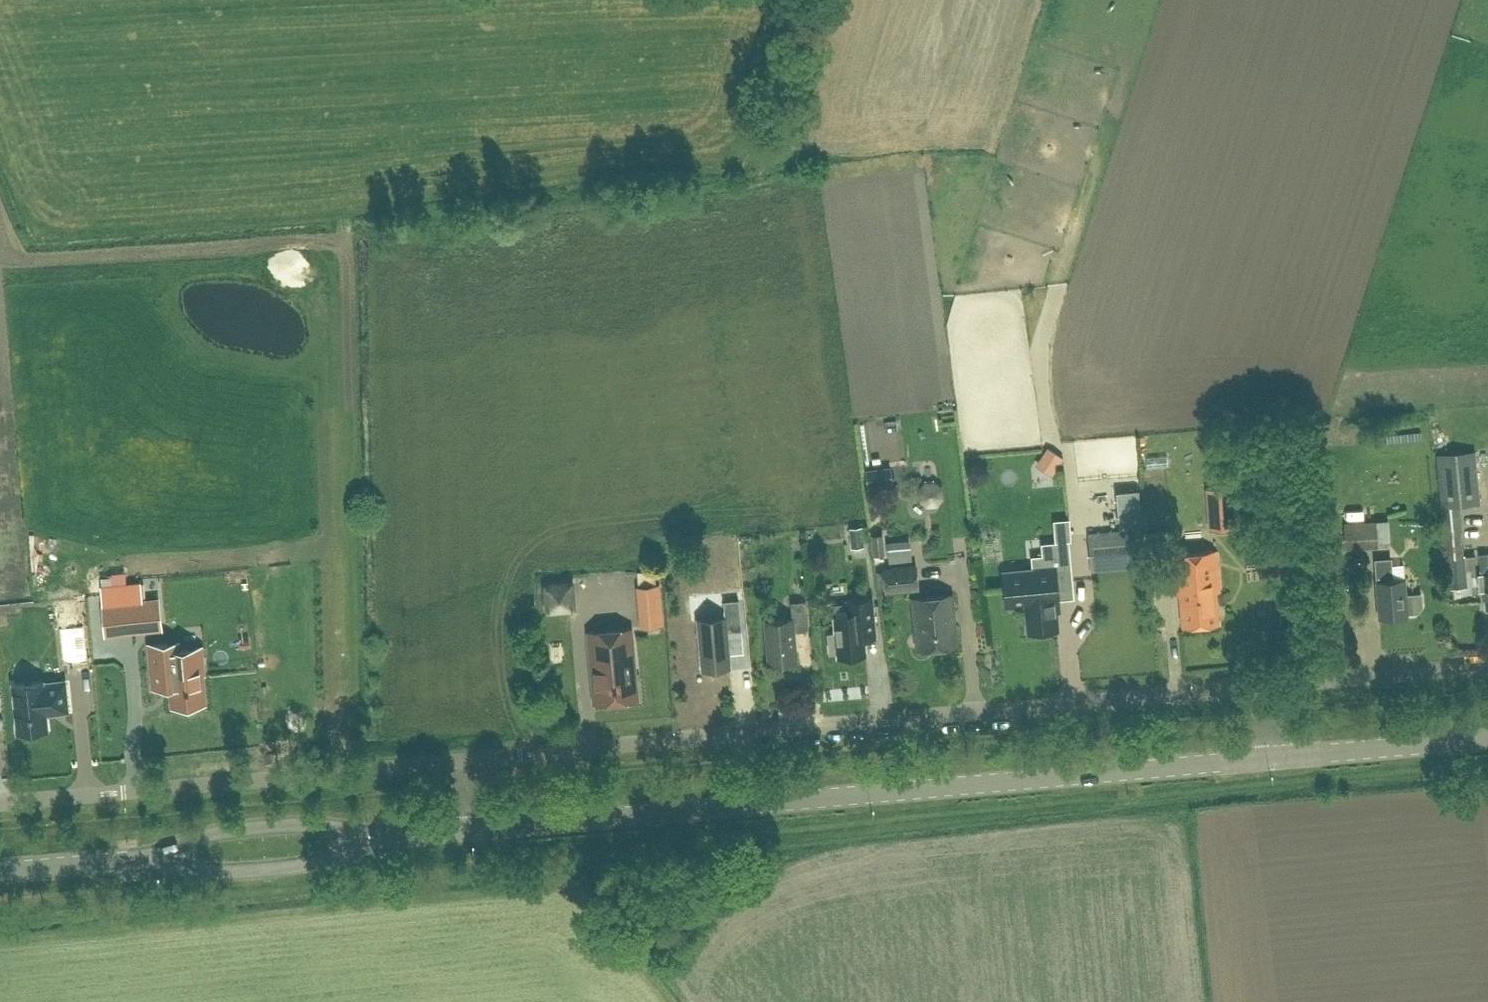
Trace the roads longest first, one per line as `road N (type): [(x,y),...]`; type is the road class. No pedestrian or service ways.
road 1 (unclassified): [(457,760),(1263,689)]
road 2 (secondary): [(466,831),(1269,761)]
road 3 (unclassified): [(0,805),(457,760)]
road 4 (secondary): [(386,837),(308,823),(245,826),(130,860)]
road 5 (secondary): [(130,860),(226,872),(281,869),(386,837)]
road 6 (unclassified): [(1263,689),(1487,668)]
road 7 (secondary): [(1269,761),(1487,742)]
road 8 (secondary): [(0,871),(130,860)]

